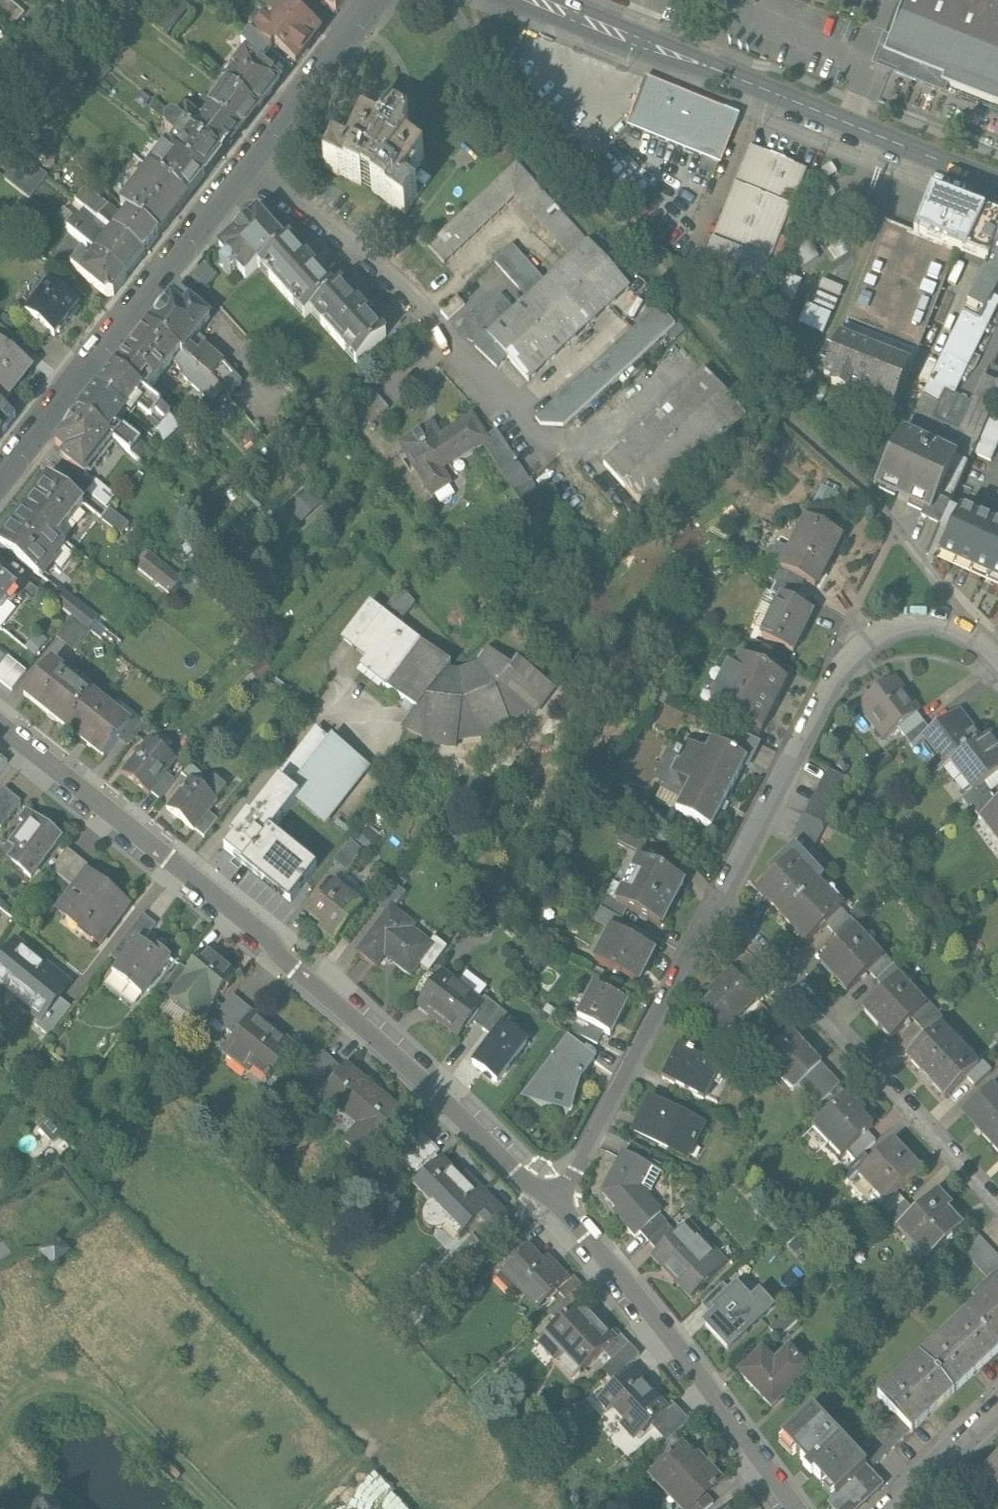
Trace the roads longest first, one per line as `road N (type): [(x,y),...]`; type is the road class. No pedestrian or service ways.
road 1 (residential): [(556,1205),(374,1034),(0,728)]
road 2 (residential): [(375,0),(0,467)]
road 3 (secondary): [(543,0),(997,180)]
road 4 (residential): [(724,893),(852,649),(890,622),(932,614),(982,632),(997,651)]
road 5 (residential): [(724,893),(997,1190)]
road 6 (residential): [(793,1508),(695,1370),(556,1205)]
road 7 (residential): [(556,1205),(724,893)]
road 8 (residential): [(997,1410),(894,1508)]

